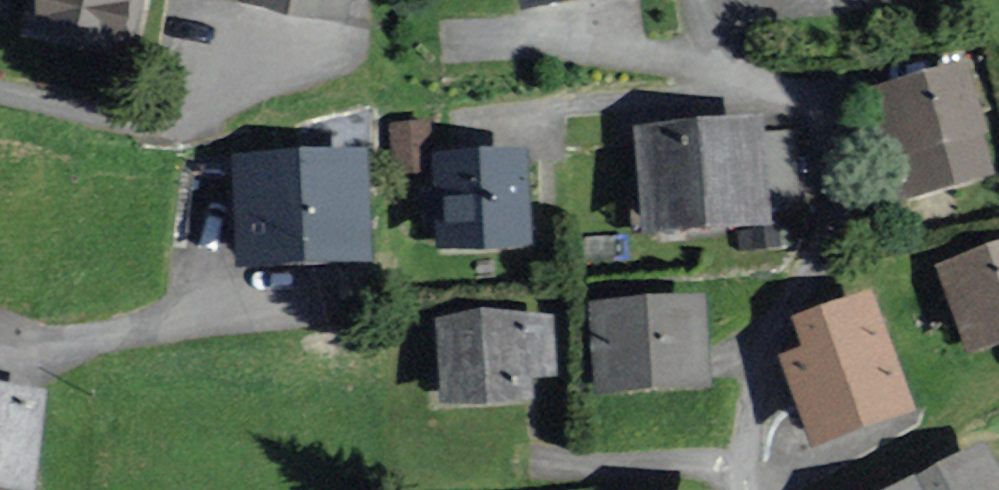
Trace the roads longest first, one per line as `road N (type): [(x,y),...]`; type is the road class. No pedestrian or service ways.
road 1 (residential): [(746,489),(748,415),(773,336),(840,214),(844,156),(808,102),(717,75)]
road 2 (residential): [(0,347),(323,296)]
road 3 (residential): [(285,62),(158,126),(0,94)]
road 4 (residential): [(717,75),(462,38)]

